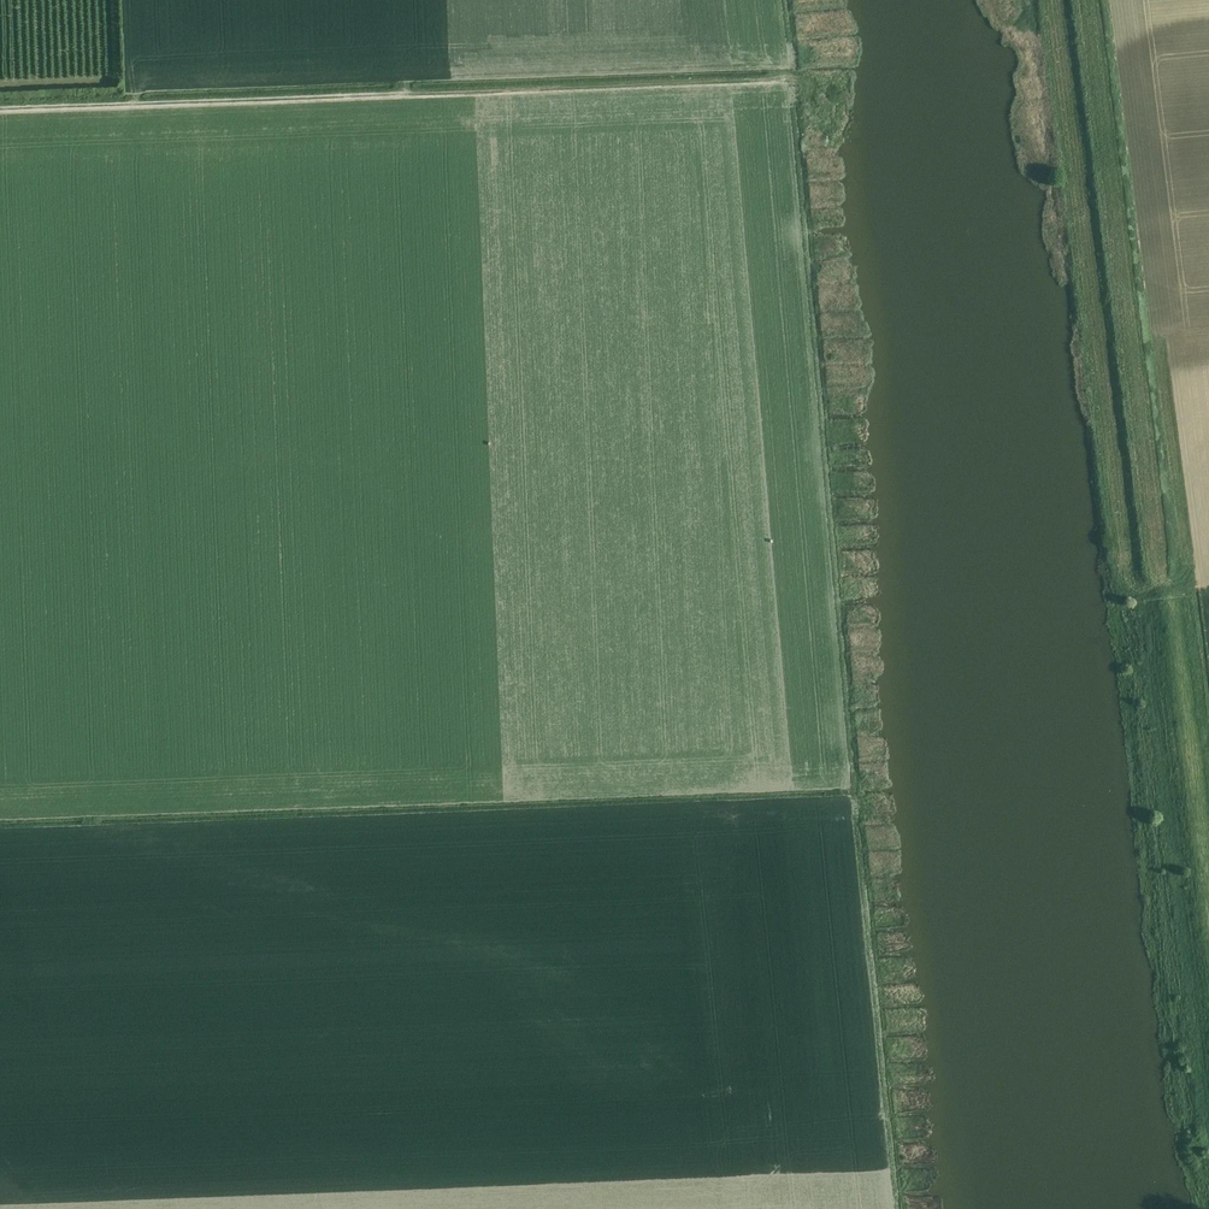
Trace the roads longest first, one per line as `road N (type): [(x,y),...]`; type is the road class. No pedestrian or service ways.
road 1 (track): [(0,108),(775,78)]

